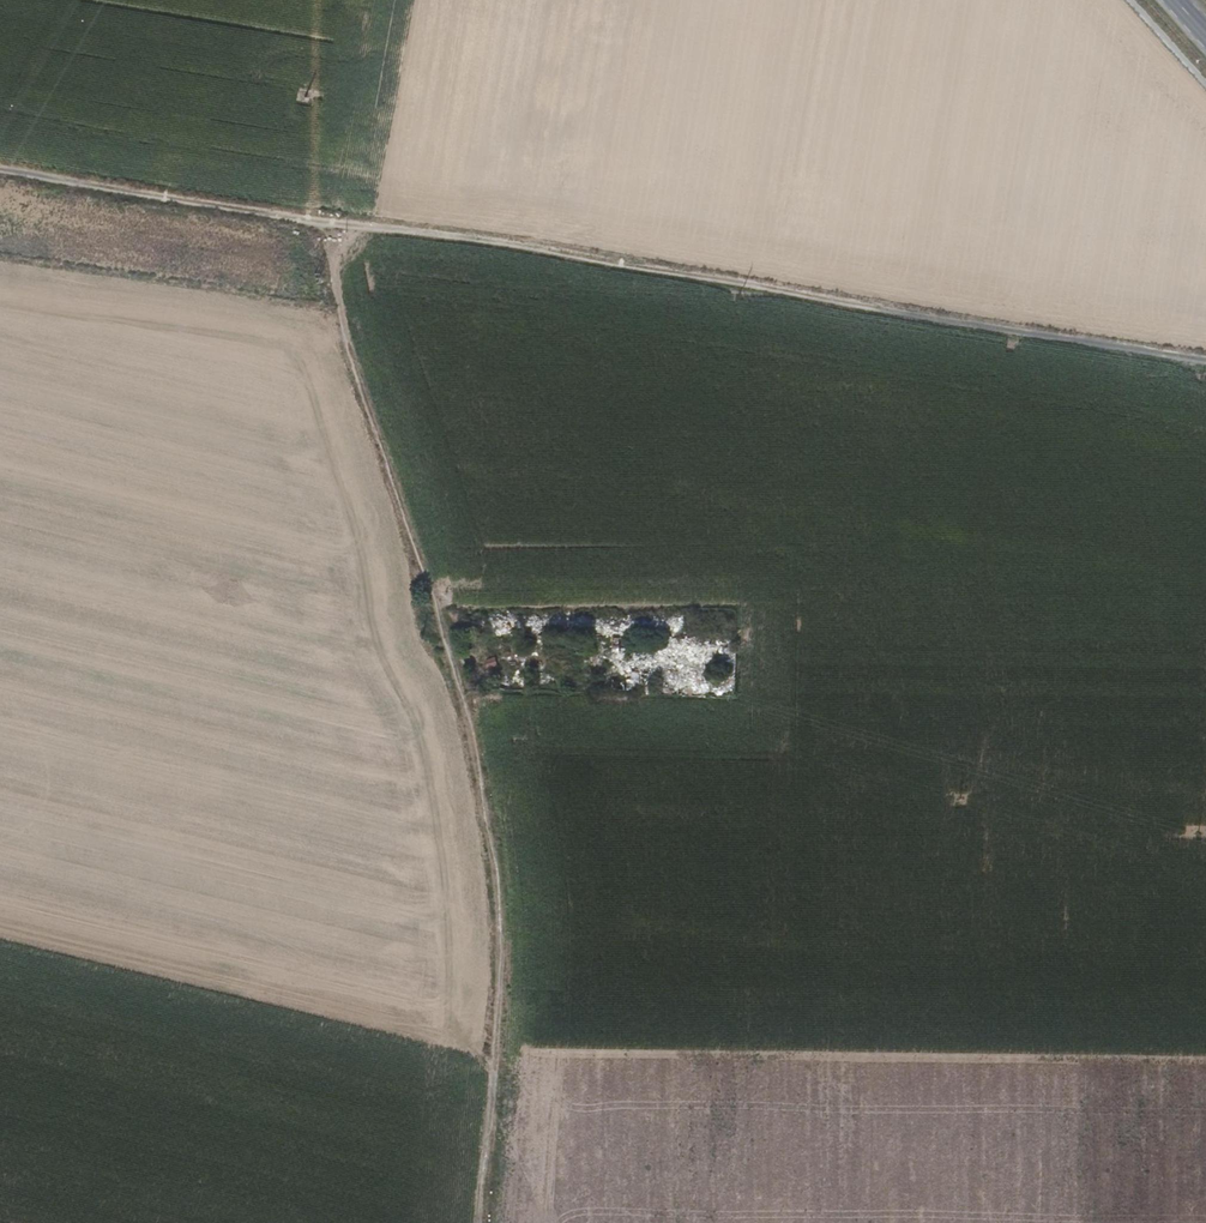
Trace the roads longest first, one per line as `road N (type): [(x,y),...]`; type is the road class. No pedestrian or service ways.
road 1 (track): [(1205,351),(0,163)]
road 2 (track): [(484,1222),(504,946),(488,817),(448,640),(374,428),(324,217)]

